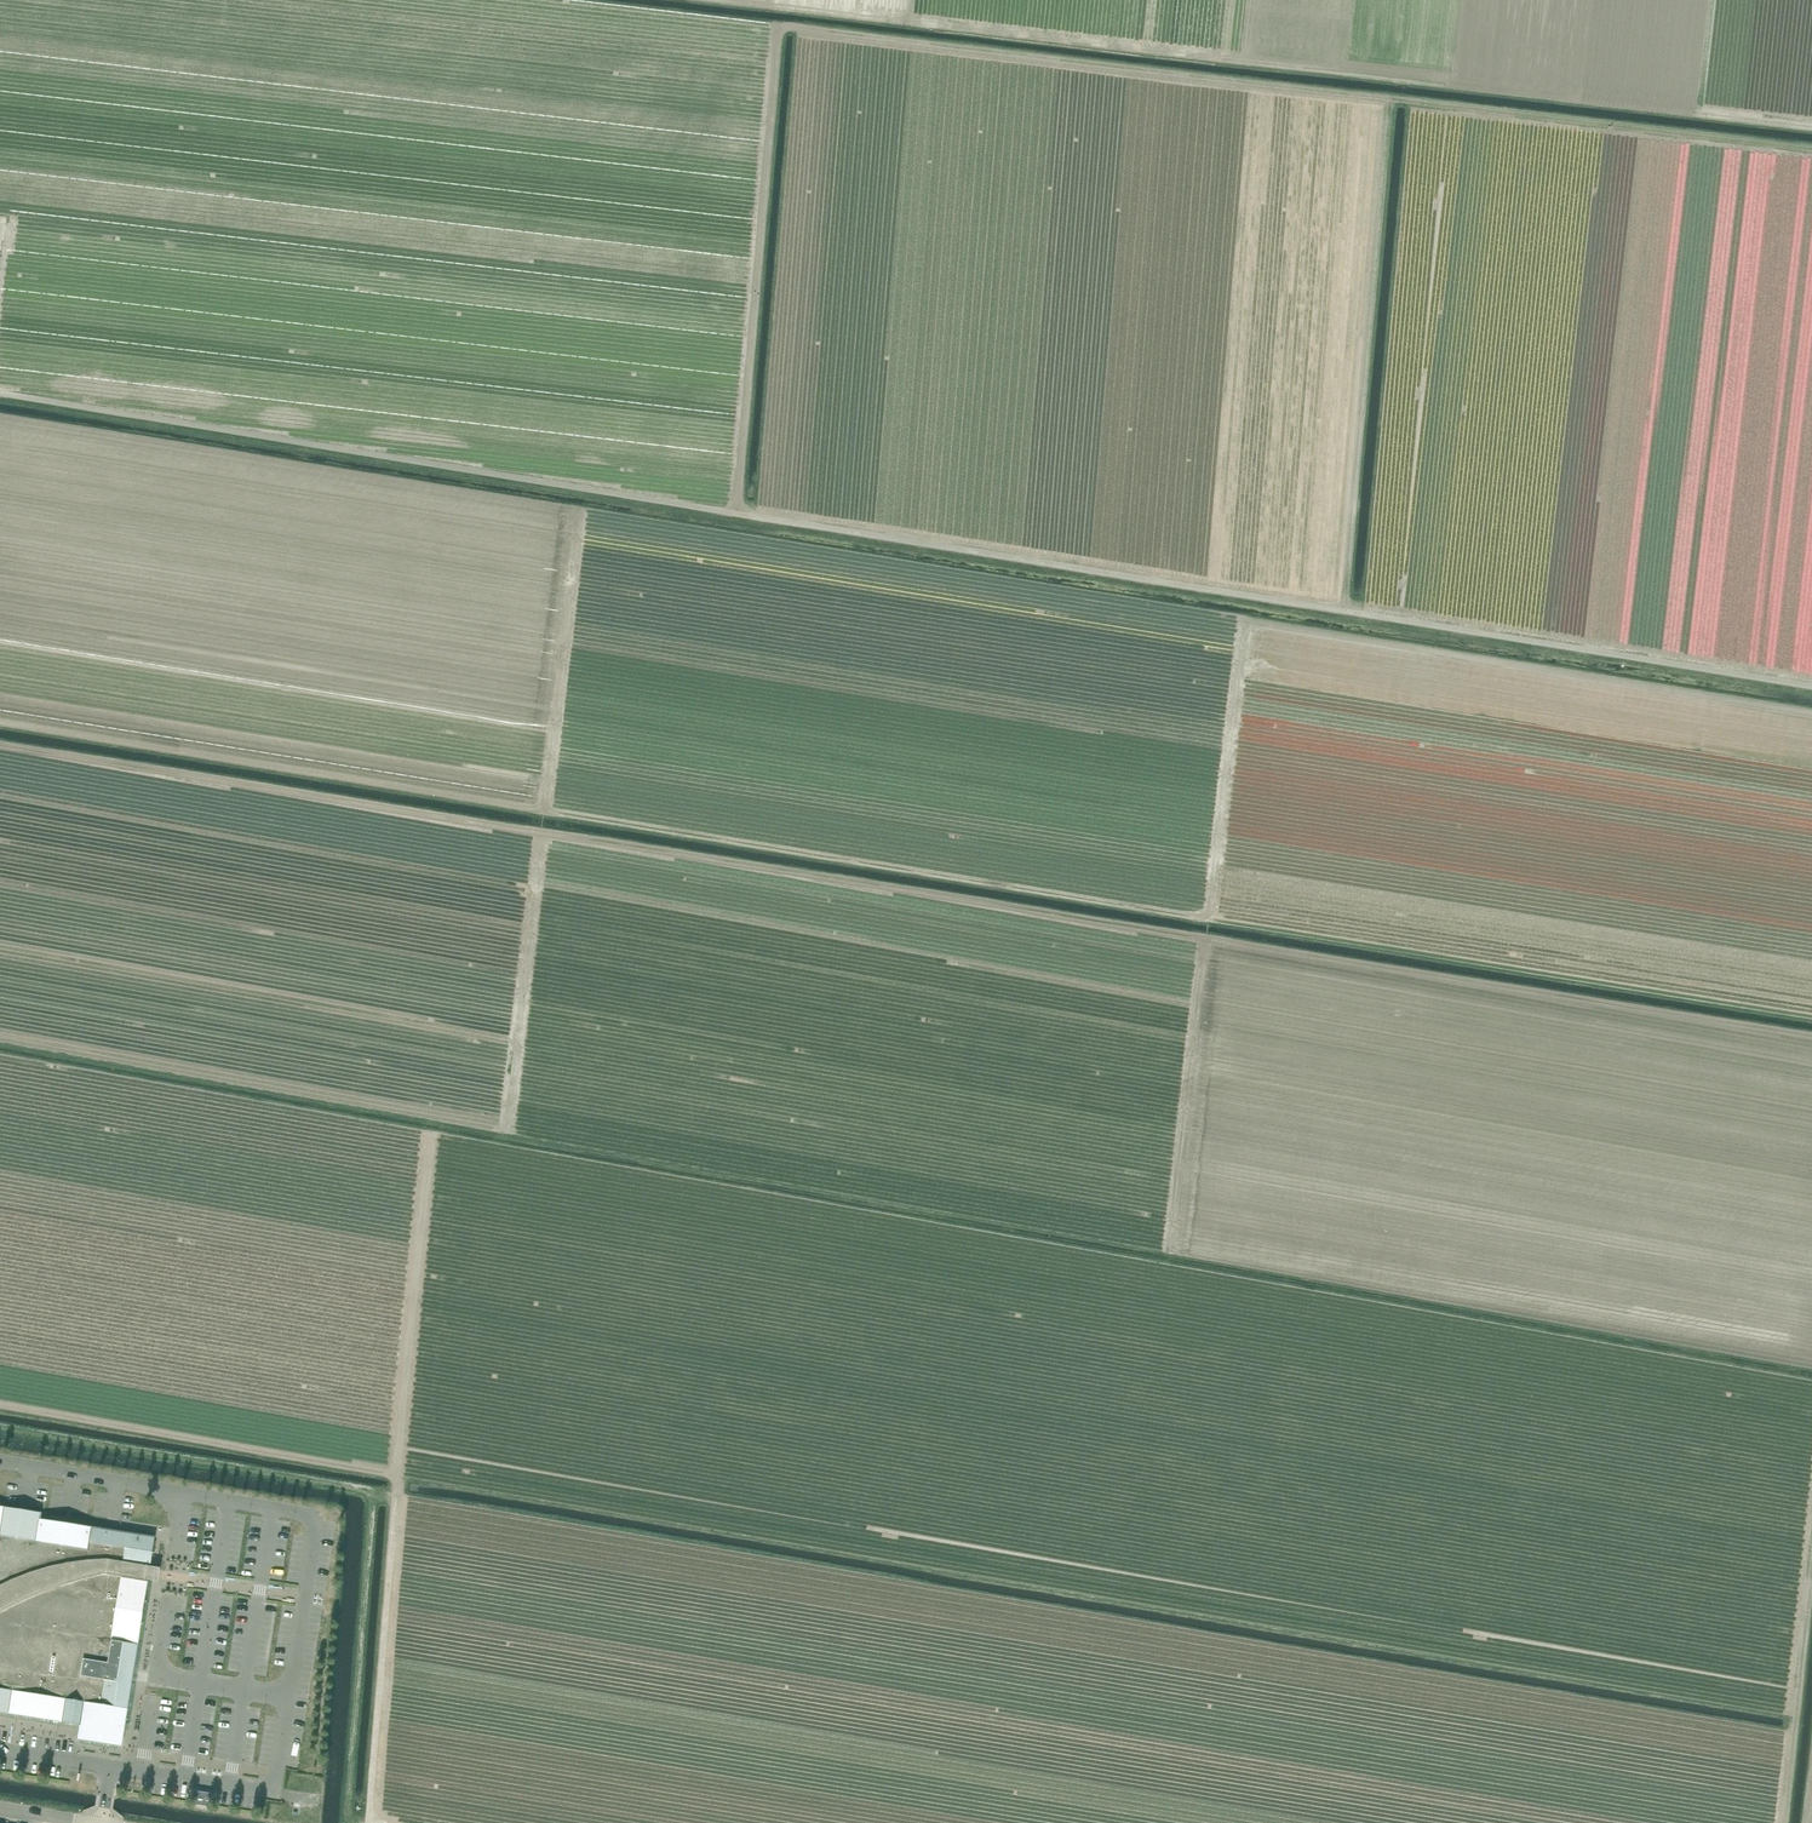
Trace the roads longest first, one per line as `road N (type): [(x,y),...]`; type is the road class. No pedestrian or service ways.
road 1 (track): [(0,394),(1811,686)]

